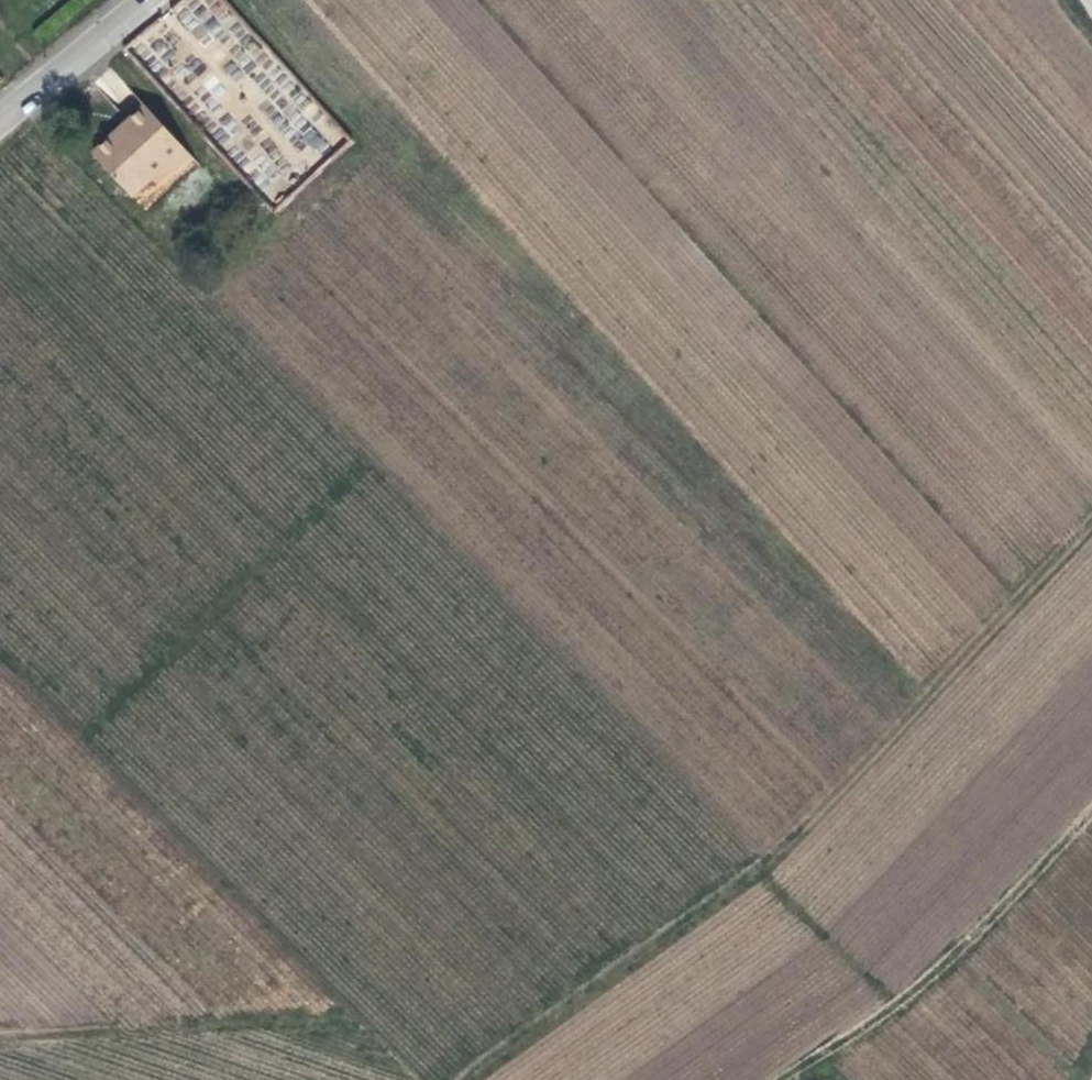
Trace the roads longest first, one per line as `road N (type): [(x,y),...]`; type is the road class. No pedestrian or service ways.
road 1 (unclassified): [(145,0),(0,119)]

